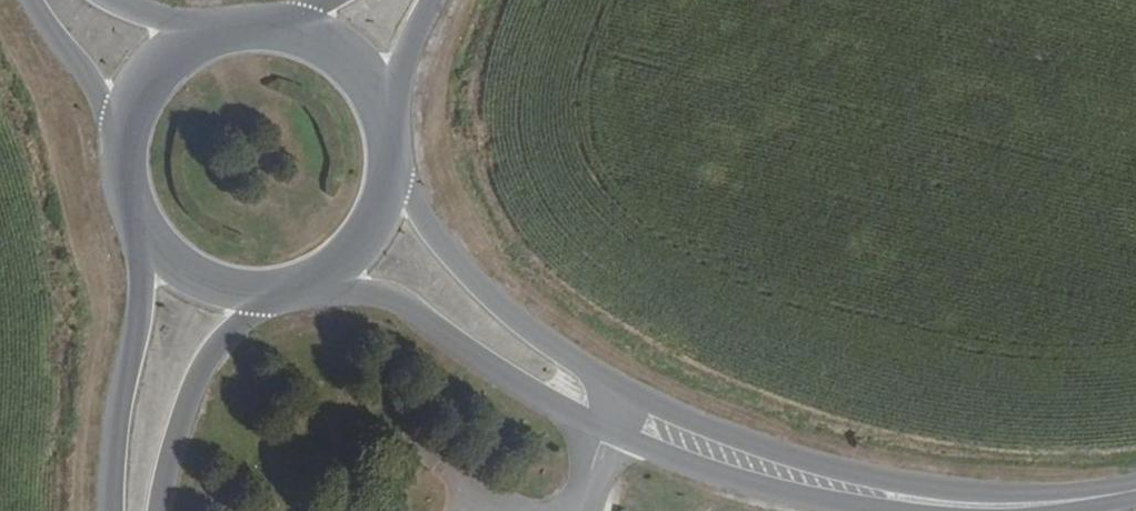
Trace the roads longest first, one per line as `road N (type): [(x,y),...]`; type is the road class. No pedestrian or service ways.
road 1 (tertiary): [(1099,501),(931,488),(818,468),(624,392)]
road 2 (tertiary): [(316,288),(418,324),(487,377),(603,430)]
road 3 (tertiary): [(624,392),(505,311),(390,181)]
road 4 (primary): [(145,242),(114,464),(115,510)]
road 5 (tertiary): [(603,430),(833,510)]
road 6 (primary): [(161,510),(196,386),(268,301)]
road 7 (tertiary): [(27,0),(126,139)]
road 8 (primary): [(145,242),(178,276),(221,297),(268,301)]
road 9 (primary): [(316,288),(367,244),(390,181)]
road 10 (primary): [(379,114),(440,0)]
road 11 (primary): [(205,45),(169,67),(142,100),(126,139)]

